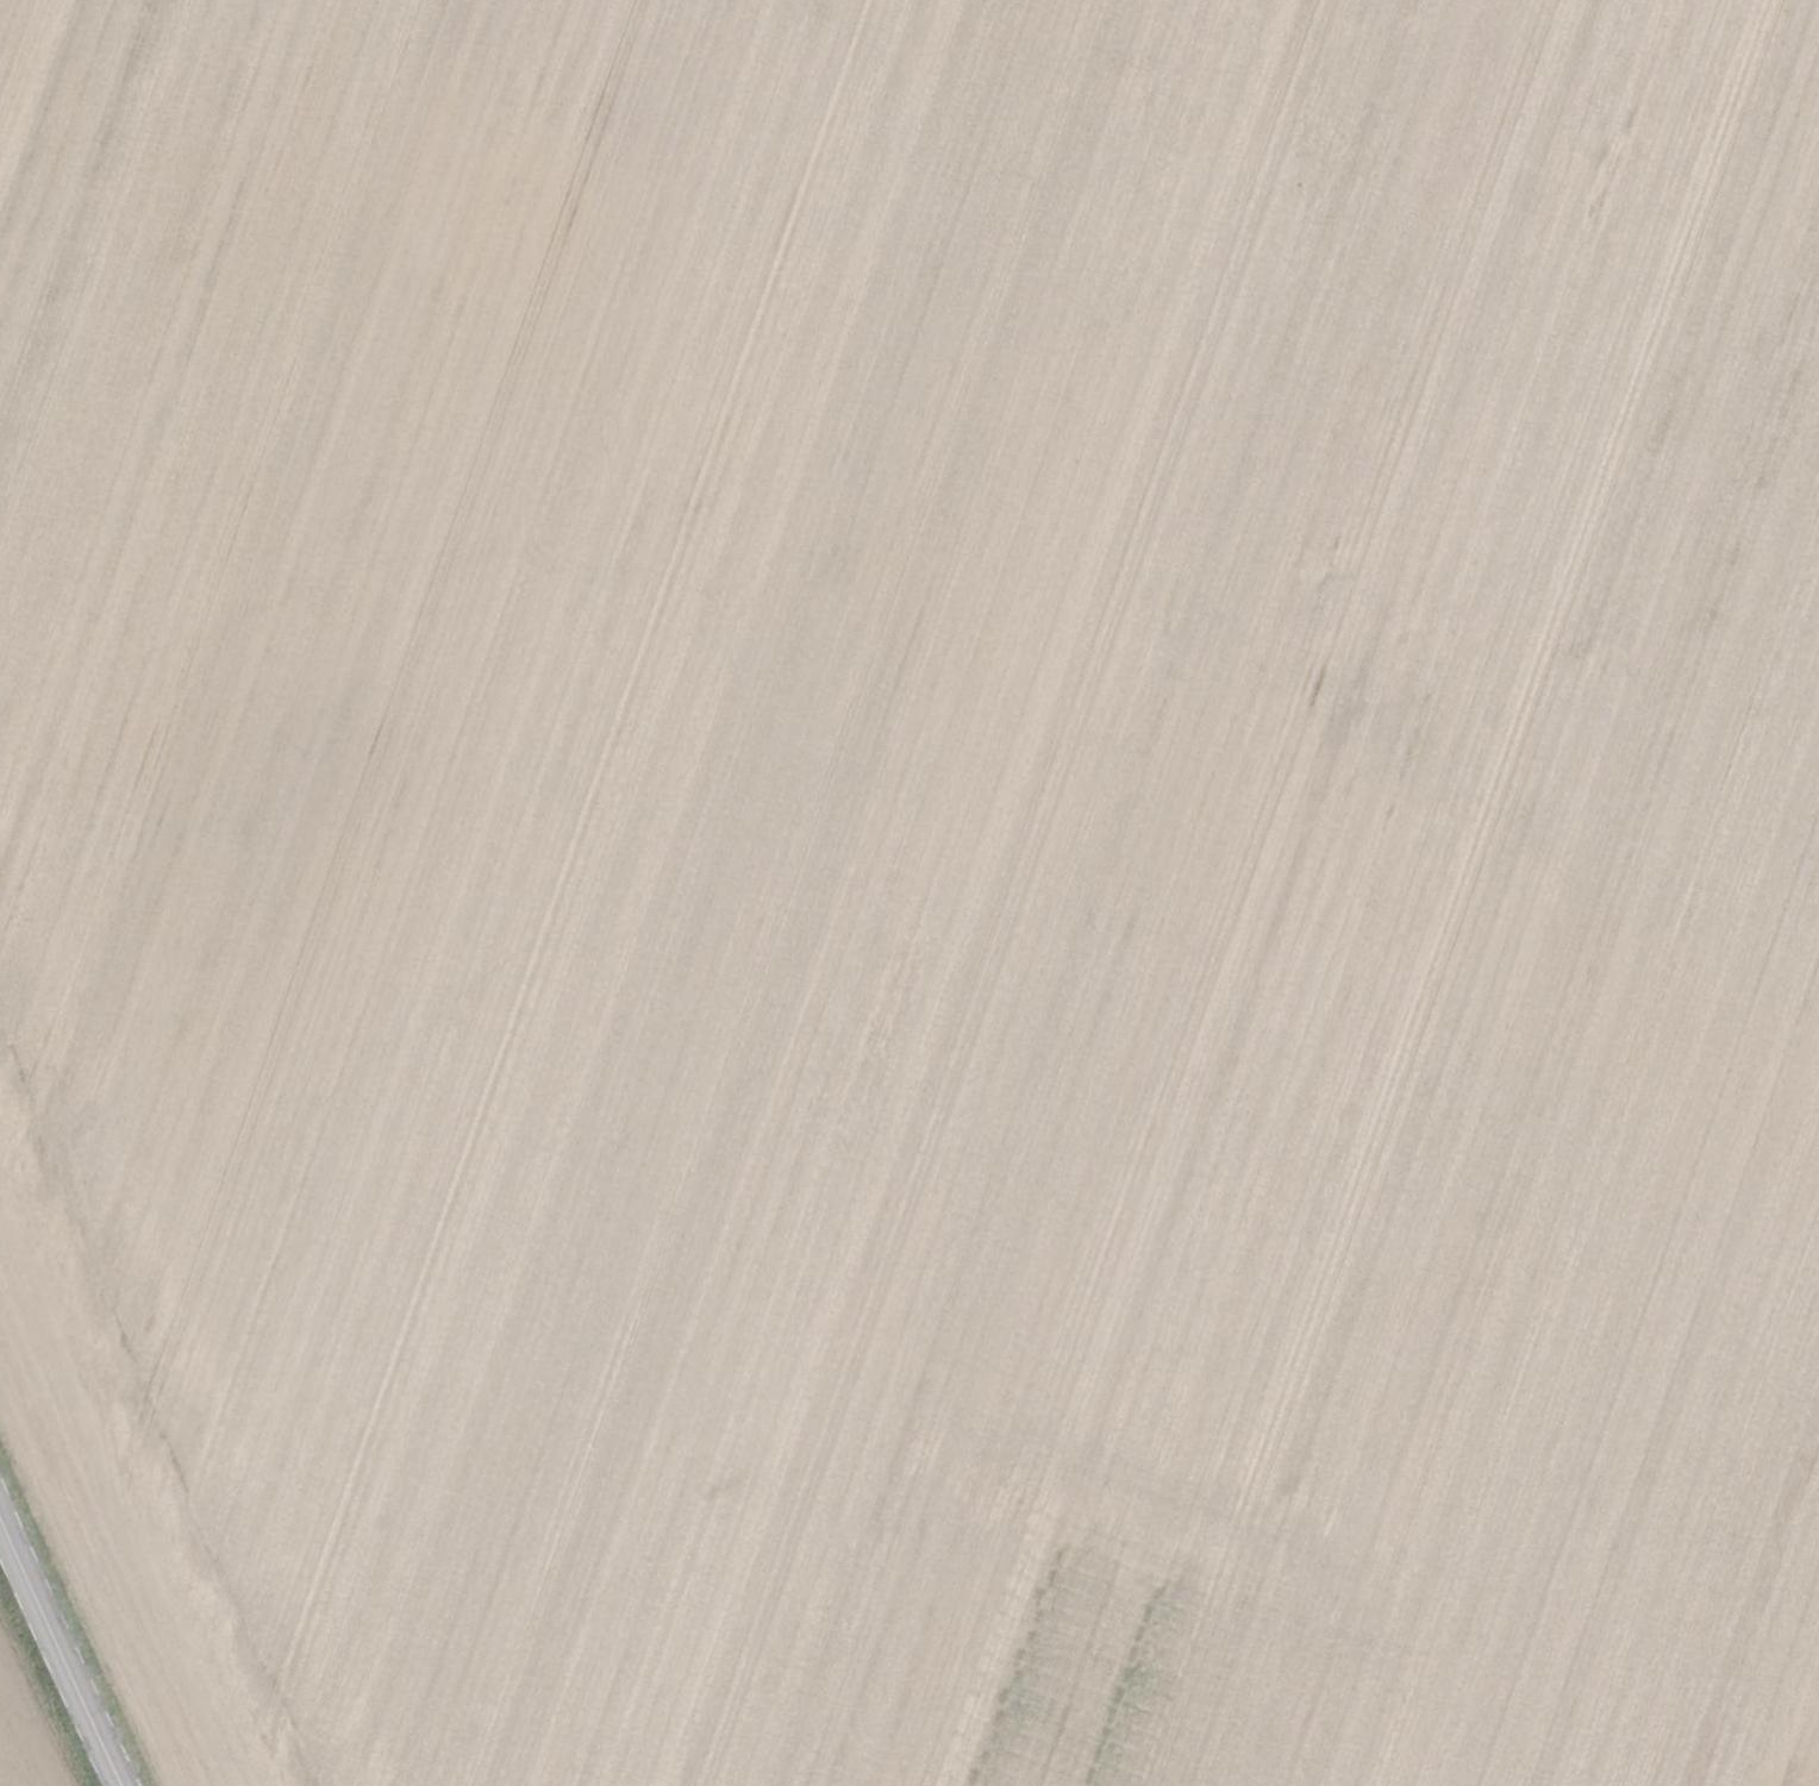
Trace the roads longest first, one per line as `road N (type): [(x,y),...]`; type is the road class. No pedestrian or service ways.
road 1 (secondary): [(0,1507),(120,1785)]

